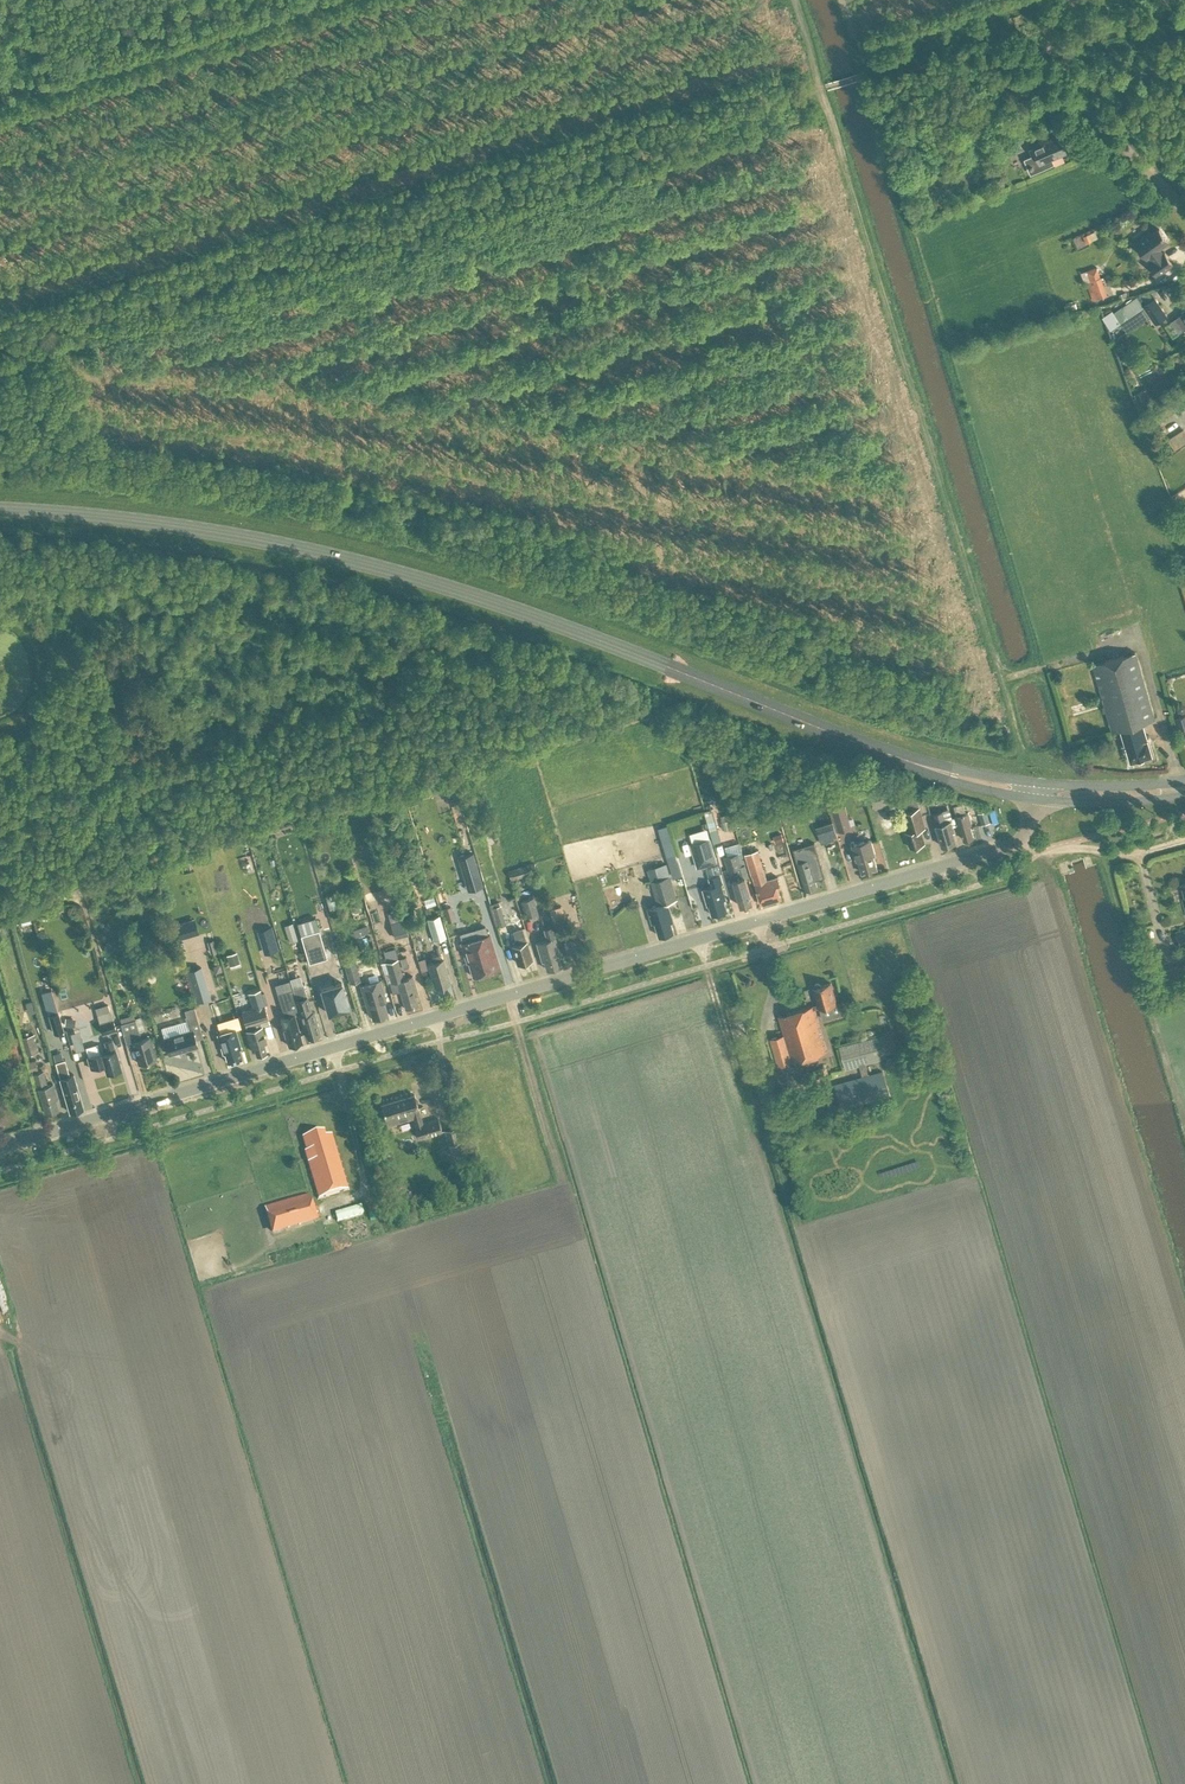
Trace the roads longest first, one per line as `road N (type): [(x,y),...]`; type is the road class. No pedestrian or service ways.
road 1 (primary): [(0,508),(157,523),(323,551),(548,620),(952,775),(1034,791)]
road 2 (tertiary): [(0,1147),(1020,838)]
road 3 (track): [(0,346),(218,270),(419,215),(594,148),(822,86)]
road 4 (track): [(1112,0),(861,74)]
road 5 (residential): [(1077,100),(1184,209)]
road 6 (primary): [(1034,791),(1184,788)]
road 7 (track): [(1184,840),(1138,854),(1046,848)]

